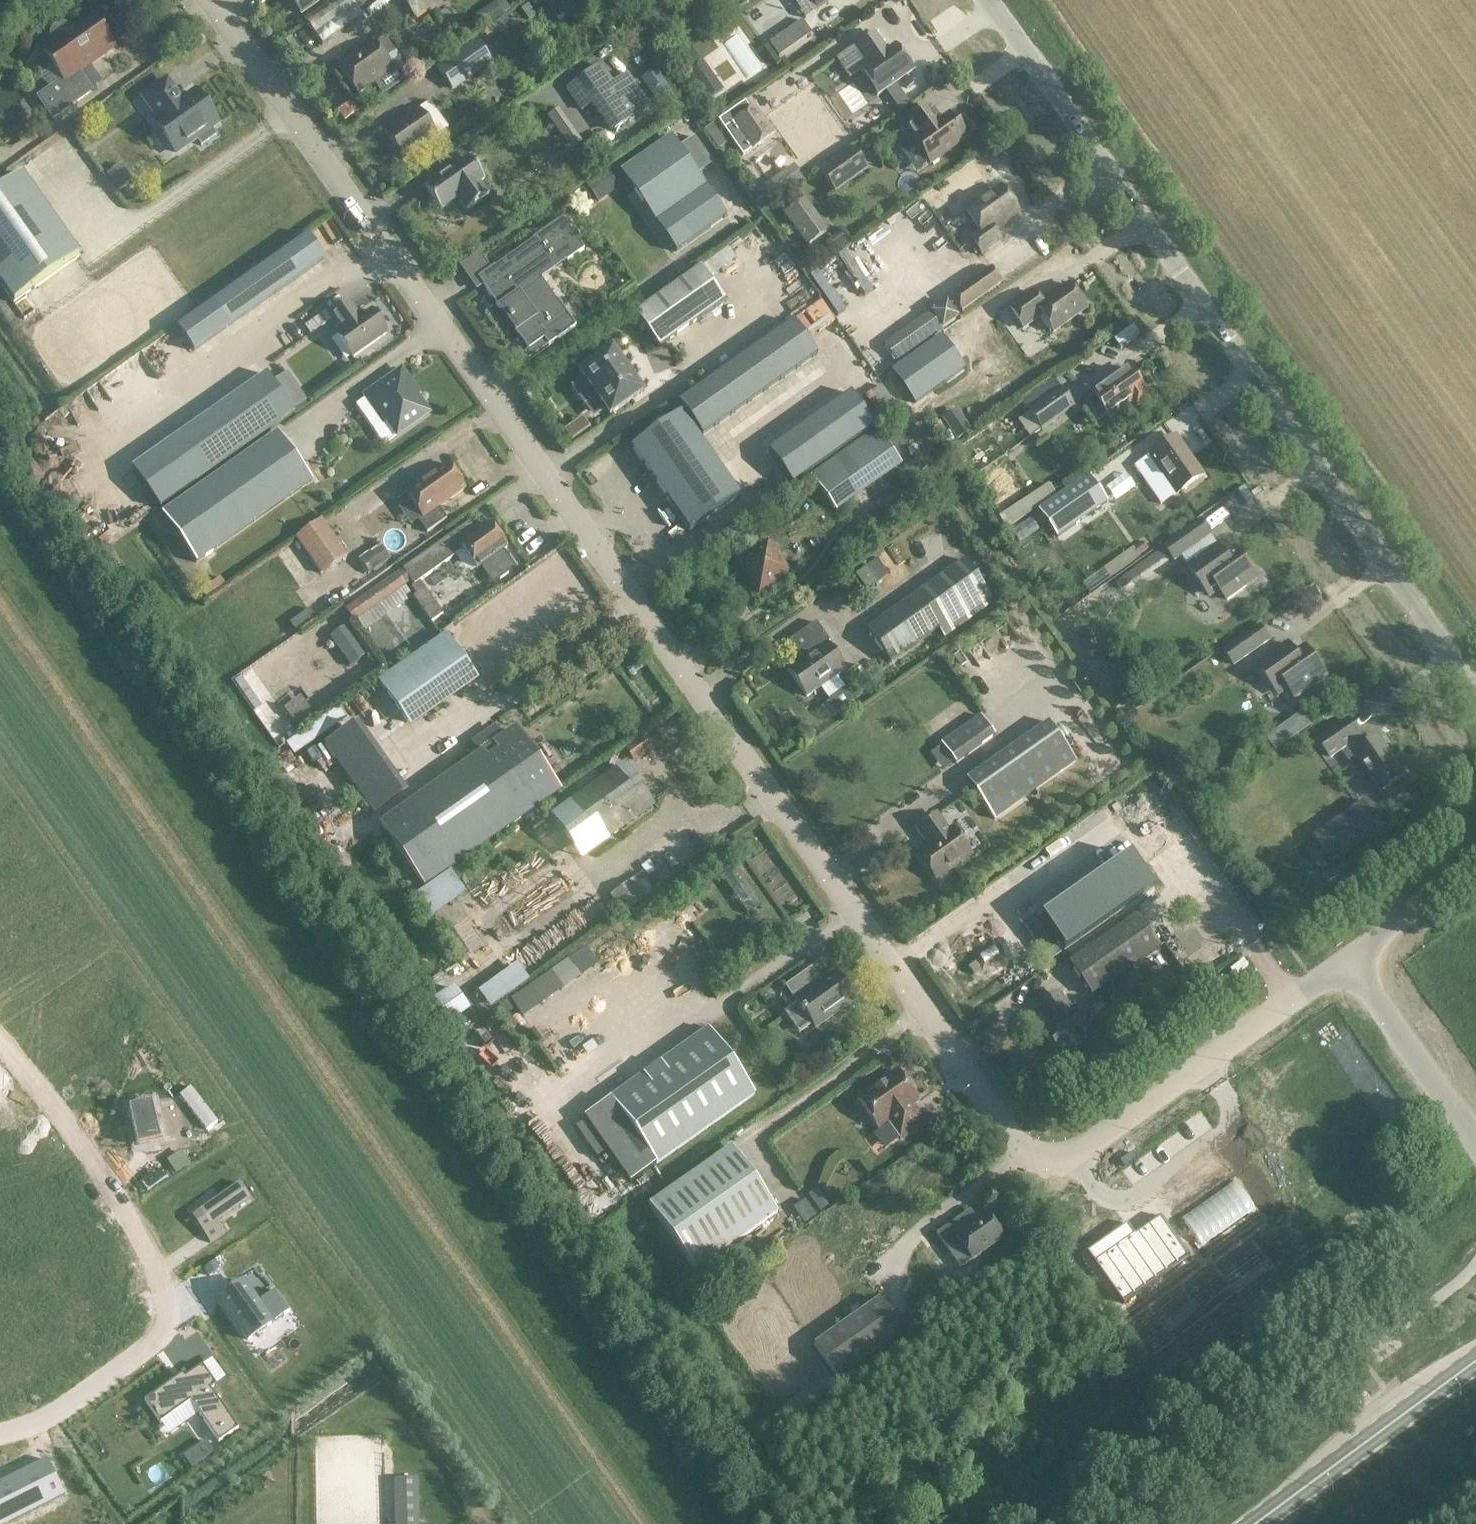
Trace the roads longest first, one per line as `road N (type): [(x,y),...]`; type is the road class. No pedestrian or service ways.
road 1 (unclassified): [(1349,959),(1107,1135),(1078,1152),(1030,1151),(215,0)]
road 2 (tertiary): [(1475,693),(994,0)]
road 3 (residential): [(0,1039),(153,1255),(167,1305),(166,1336),(117,1377),(36,1426),(0,1436)]
road 4 (secondary): [(1255,1523),(1475,1360)]
road 5 (tertiary): [(1475,1140),(1349,959)]
road 6 (tertiary): [(1349,959),(1475,855)]

